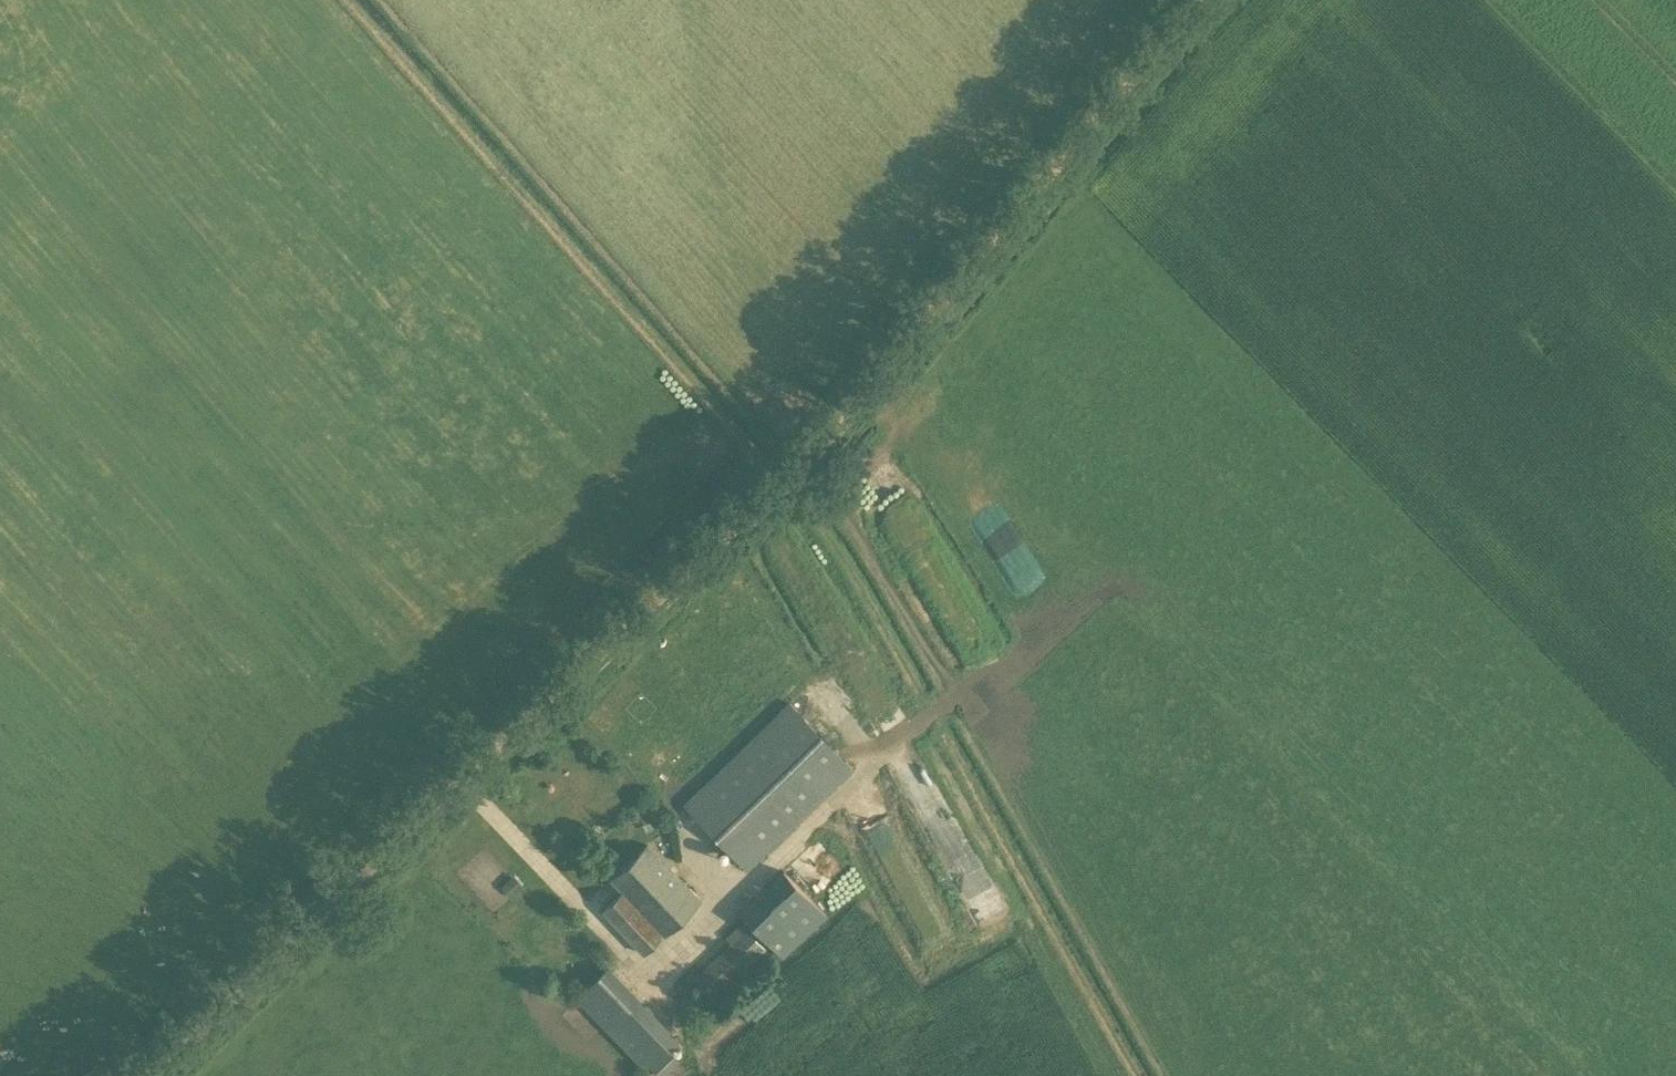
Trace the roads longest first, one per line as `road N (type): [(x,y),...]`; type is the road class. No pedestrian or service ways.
road 1 (track): [(491,757),(769,495),(1201,0)]
road 2 (unclassified): [(149,1075),(491,757)]

